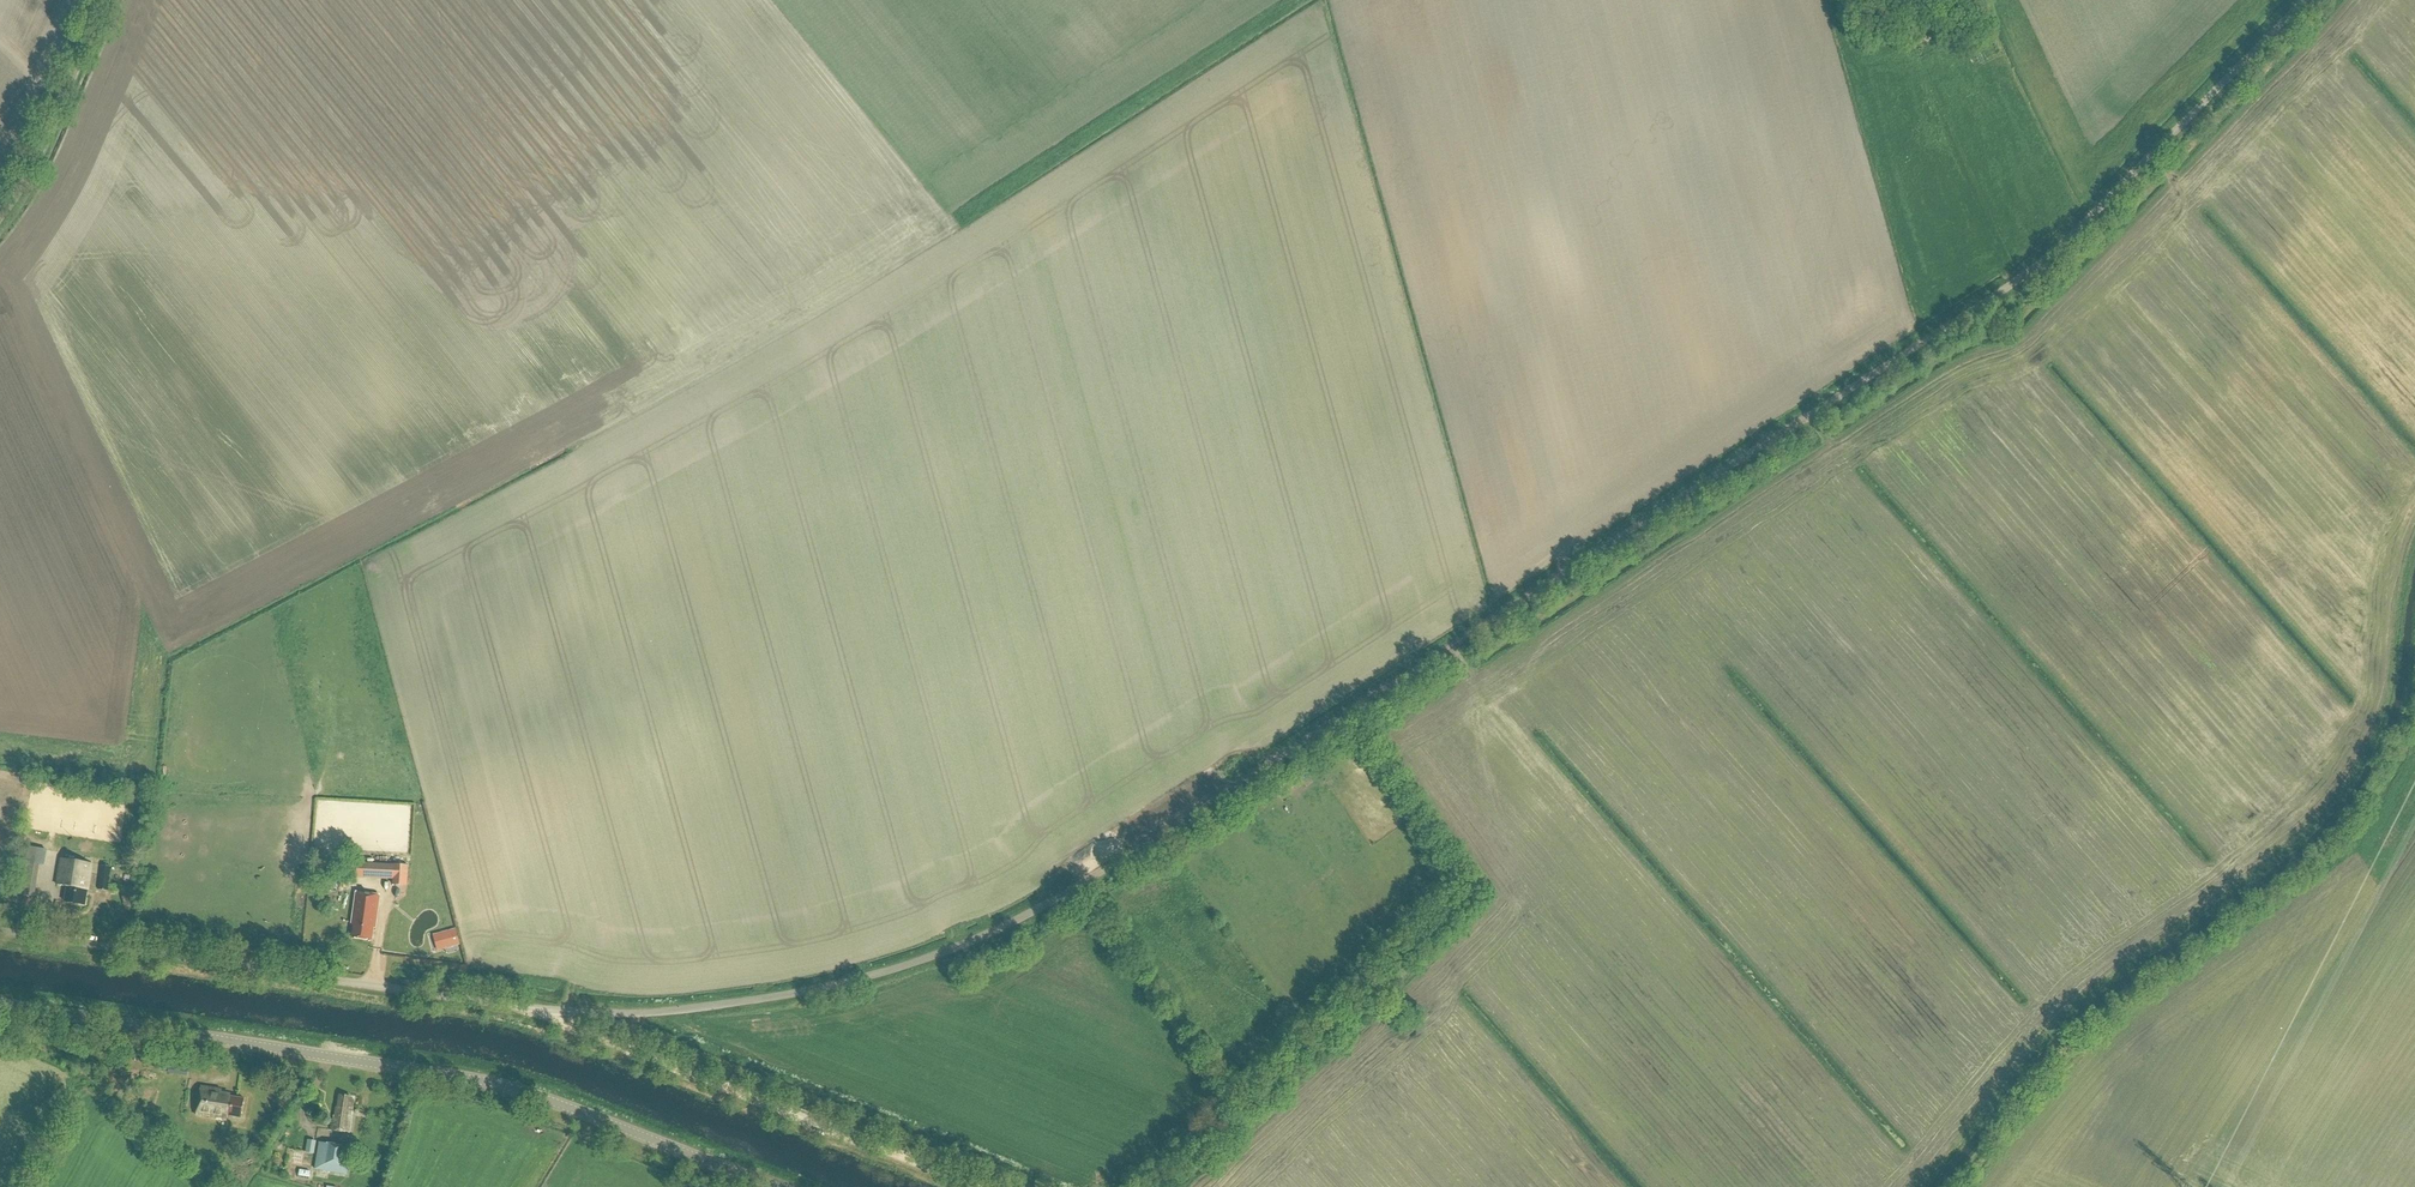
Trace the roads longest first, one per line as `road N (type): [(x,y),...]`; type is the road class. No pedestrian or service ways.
road 1 (unclassified): [(553,1012),(720,1005),(868,978),(967,942),(1095,877),(2011,286),(2101,207),(2305,0)]
road 2 (tertiary): [(774,1186),(519,1089),(0,1004)]
road 3 (unclassified): [(553,1012),(0,931)]
road 4 (track): [(975,1186),(566,1024),(553,1012)]
road 5 (tertiary): [(0,217),(45,144),(106,0)]

